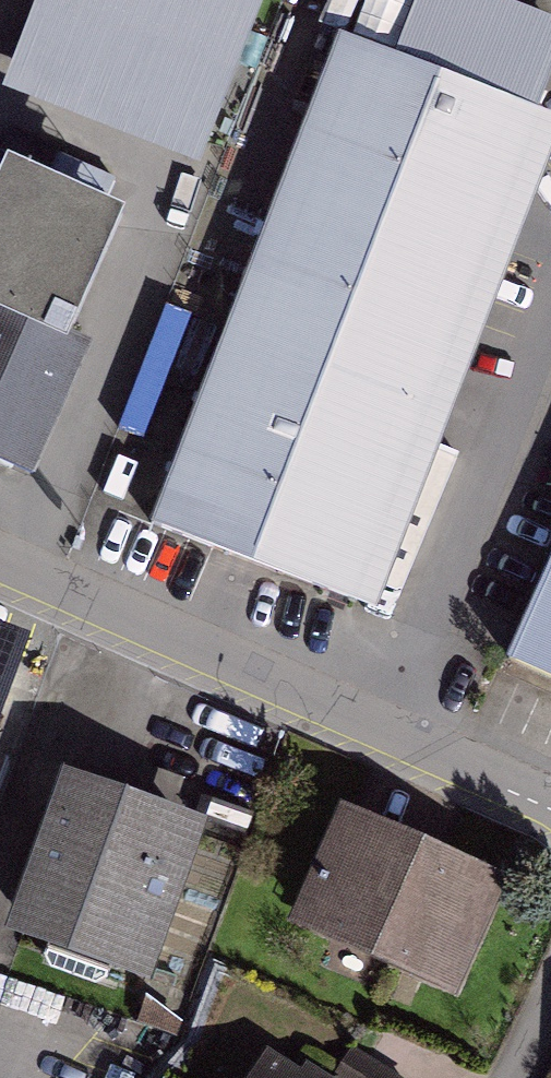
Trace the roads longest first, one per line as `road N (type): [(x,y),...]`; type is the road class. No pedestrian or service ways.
road 1 (unclassified): [(0,555),(369,716),(550,804)]

